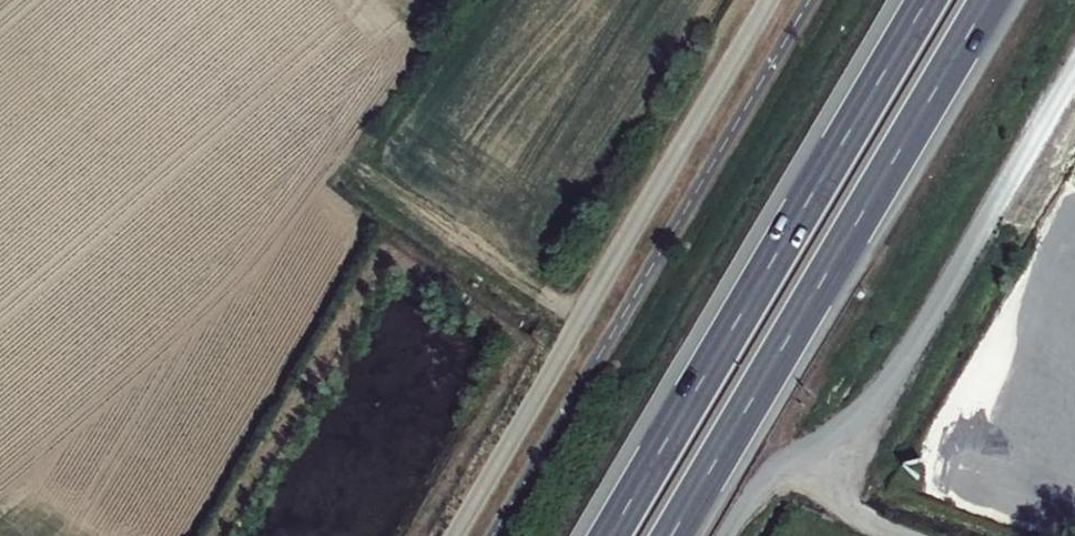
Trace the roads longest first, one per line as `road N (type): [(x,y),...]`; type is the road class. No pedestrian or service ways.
road 1 (trunk): [(929,0),(610,535)]
road 2 (trunk): [(672,535),(989,0)]
road 3 (unclassified): [(726,535),(767,480),(869,408),(893,380),(1074,71)]

